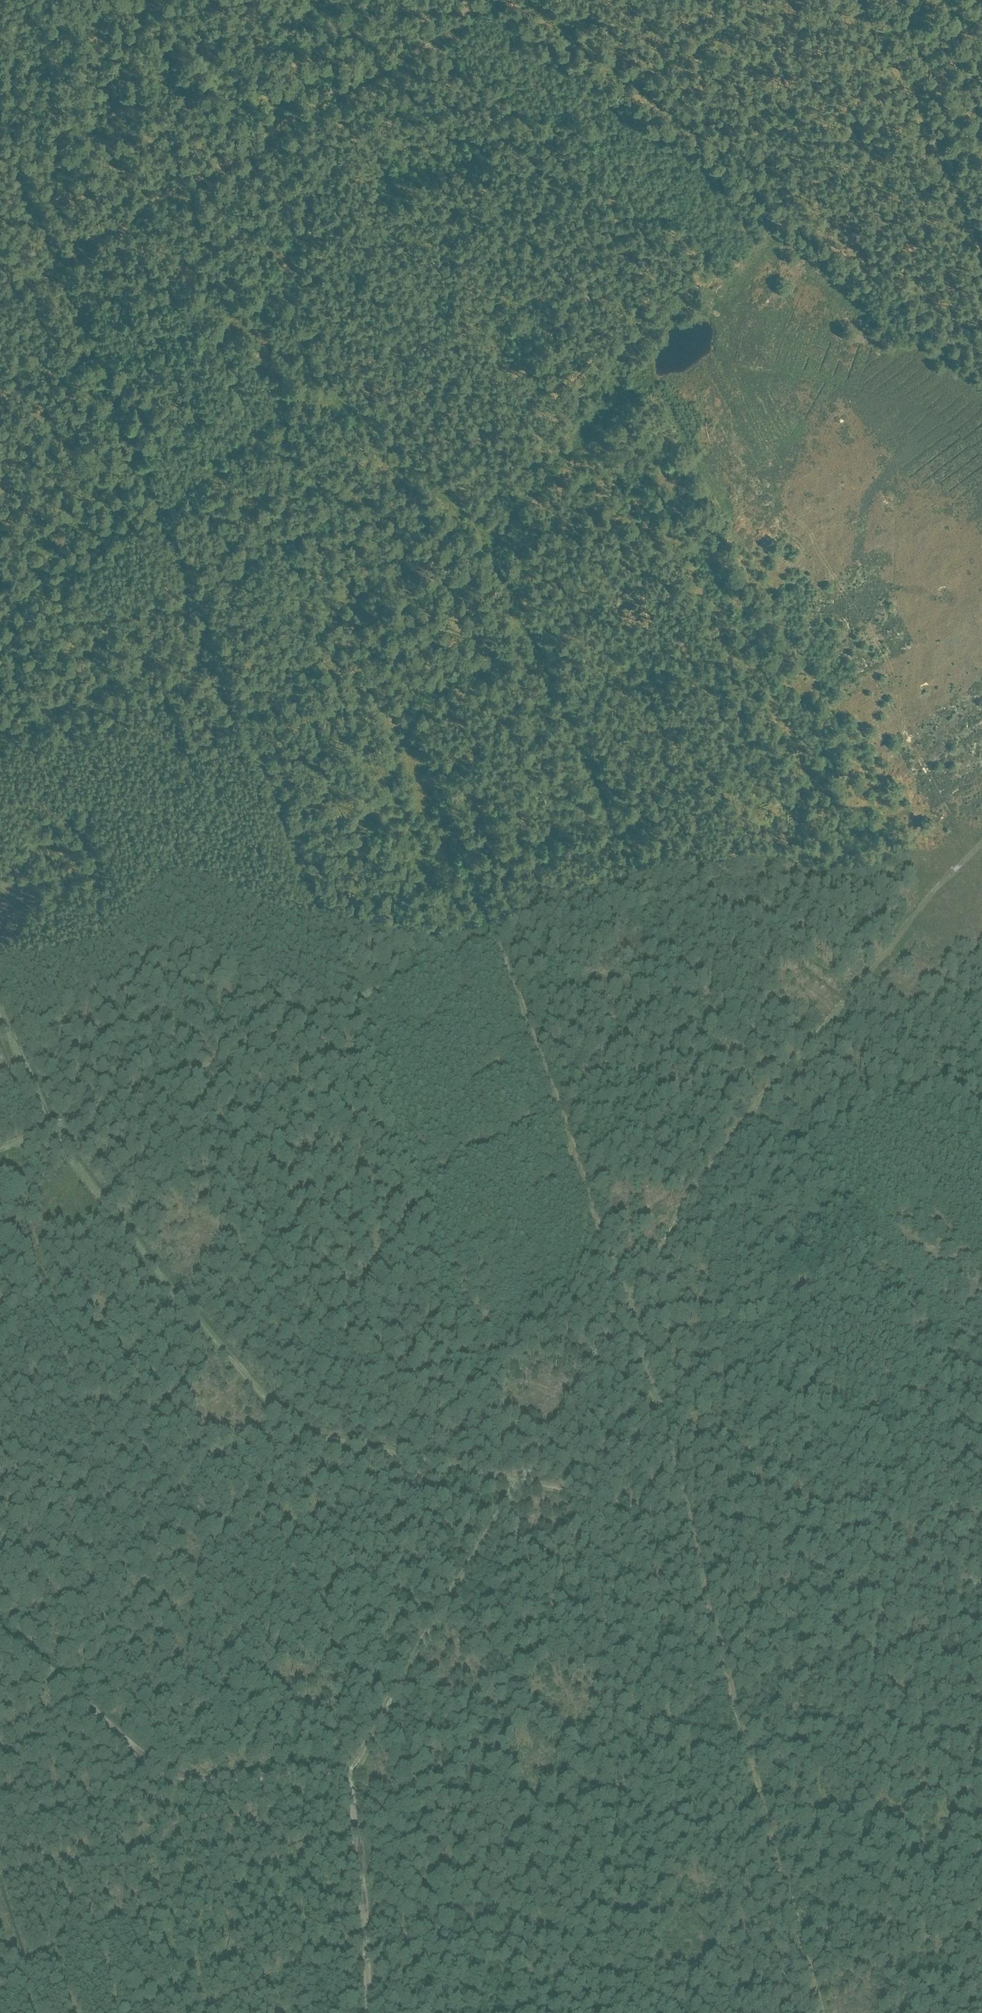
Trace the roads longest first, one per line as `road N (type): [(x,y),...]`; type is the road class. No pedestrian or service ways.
road 1 (track): [(0,1145),(490,930),(622,1310),(818,2012)]
road 2 (track): [(774,603),(646,362),(492,530),(749,1109),(855,1192),(951,1349),(971,1405)]
road 3 (track): [(0,1002),(51,1123),(281,1418),(981,1581)]
road 4 (track): [(356,1771),(638,1283),(749,1109),(981,837)]
road 5 (track): [(492,530),(309,366),(275,128),(55,261),(0,282)]
road 6 (track): [(377,2012),(356,1771),(207,1783),(0,1618)]
road 7 (track): [(478,5),(275,128),(154,0)]
road 8 (track): [(981,247),(861,0)]
road 9 (track): [(0,109),(55,261)]

